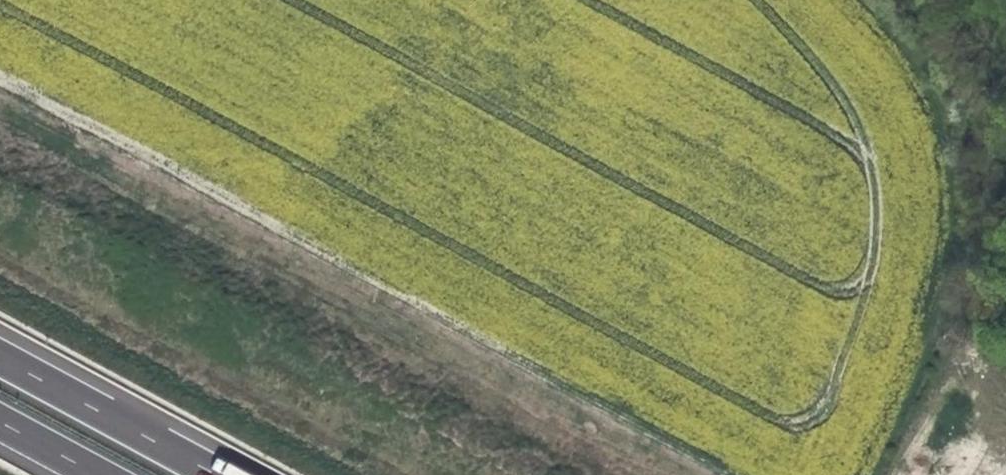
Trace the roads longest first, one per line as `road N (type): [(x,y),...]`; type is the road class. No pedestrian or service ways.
road 1 (motorway): [(213,474),(0,360)]

